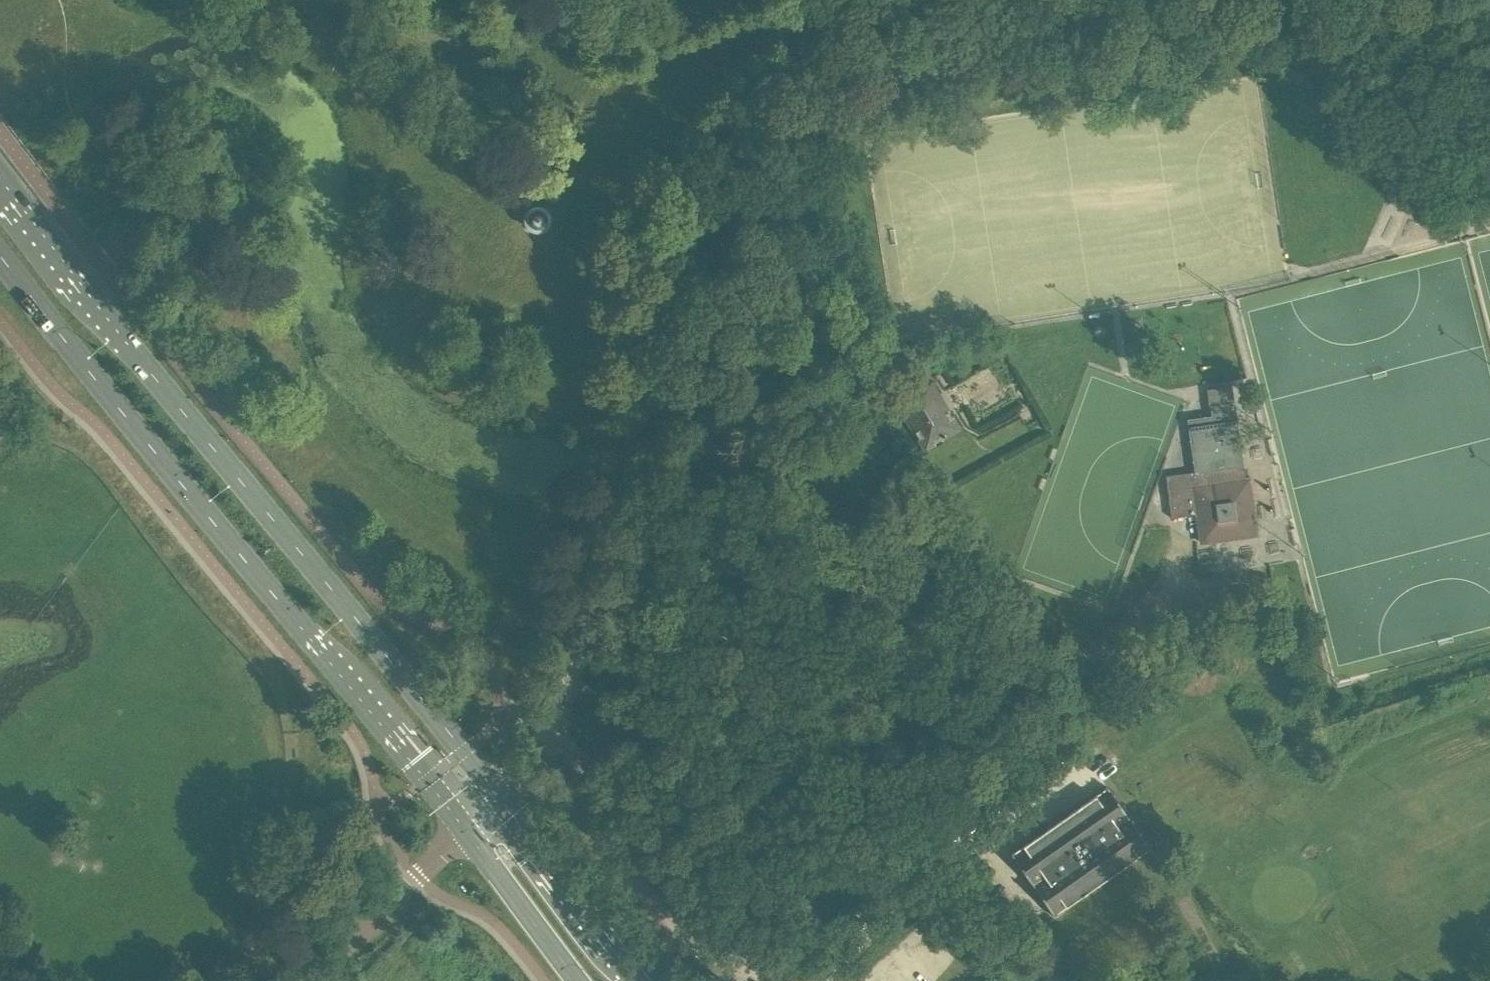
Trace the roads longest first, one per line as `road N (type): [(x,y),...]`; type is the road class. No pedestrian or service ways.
road 1 (primary): [(0,255),(427,781),(578,980)]
road 2 (primary): [(498,796),(0,177)]
road 3 (track): [(755,969),(1039,702)]
road 4 (primary): [(638,980),(498,796)]
road 5 (track): [(1039,702),(1148,599)]

